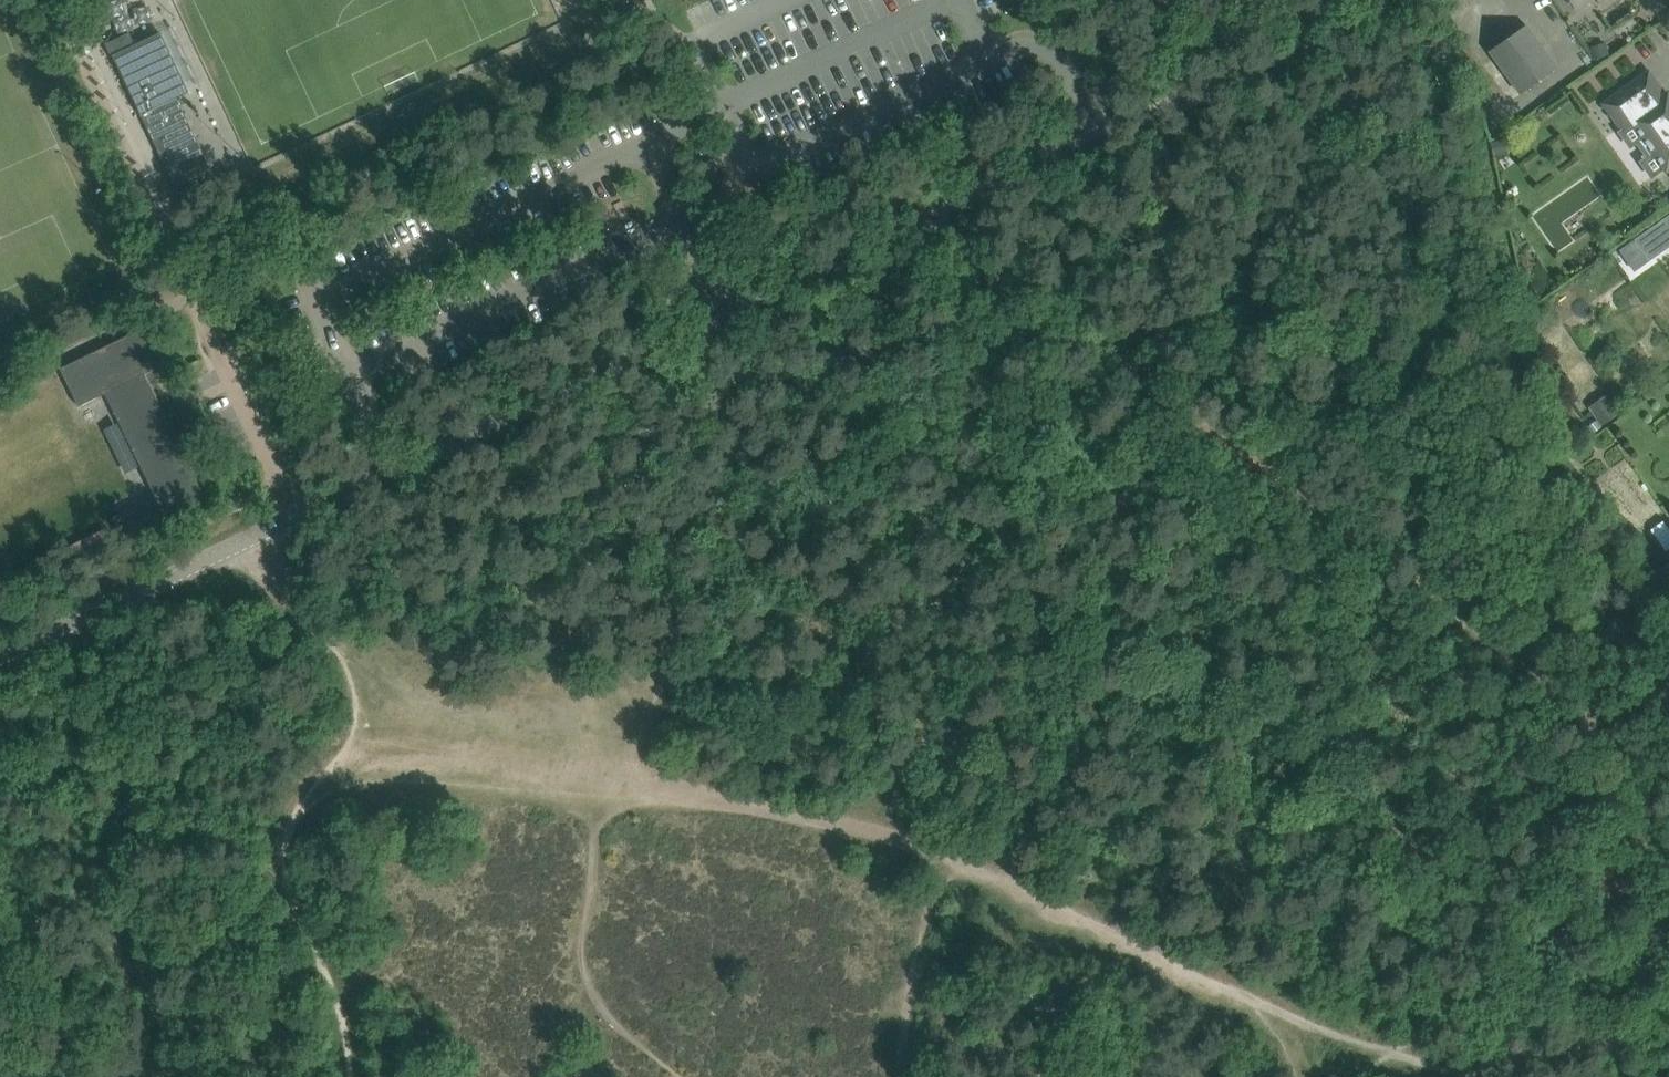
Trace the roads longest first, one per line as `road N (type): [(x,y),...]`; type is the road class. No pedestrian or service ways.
road 1 (unclassified): [(0,658),(1386,0)]

